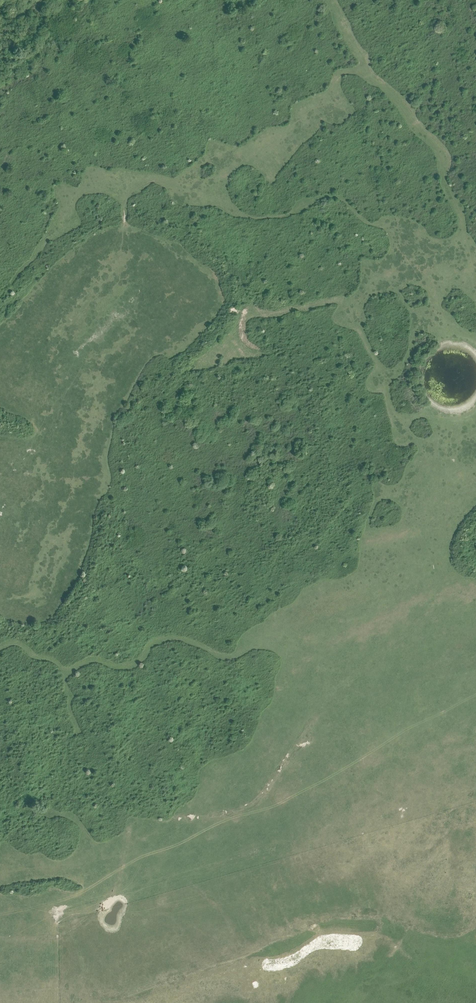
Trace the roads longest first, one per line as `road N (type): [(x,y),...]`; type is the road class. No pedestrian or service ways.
road 1 (track): [(475,695),(0,930)]

